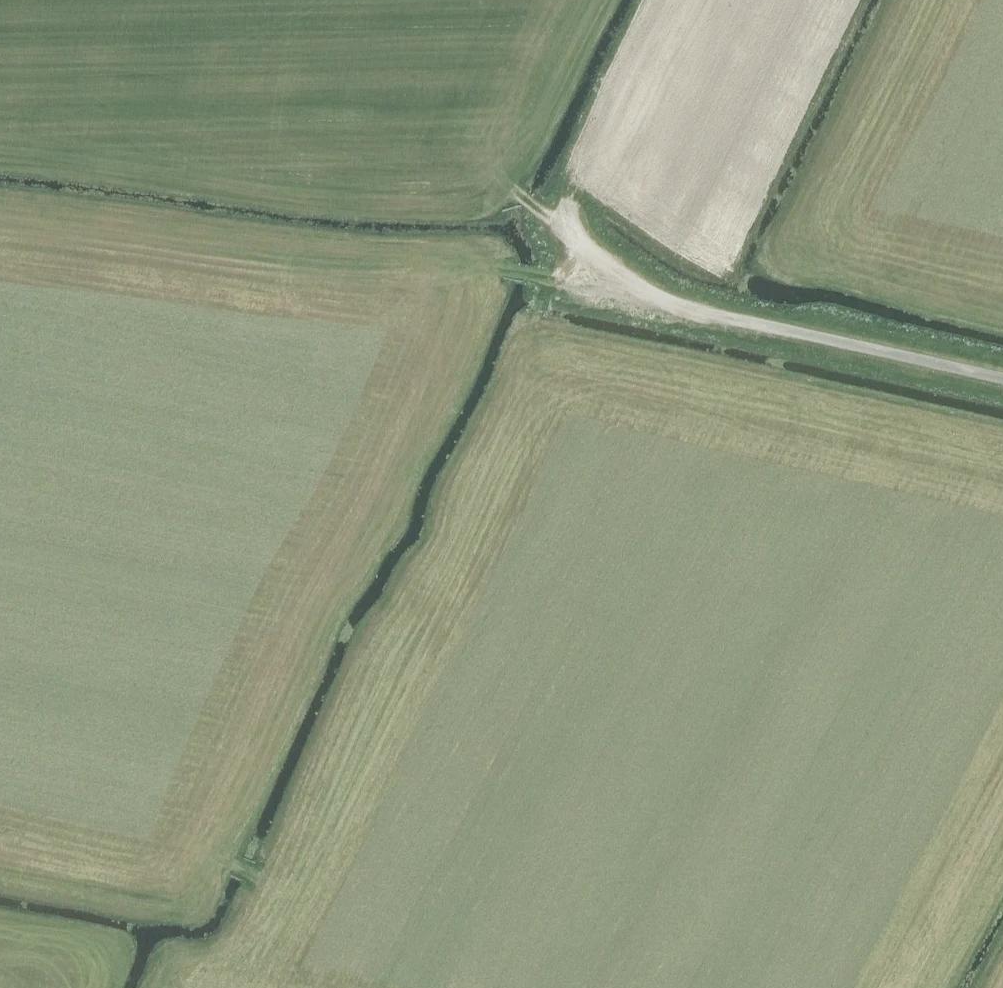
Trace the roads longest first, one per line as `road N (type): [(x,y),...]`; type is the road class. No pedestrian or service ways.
road 1 (track): [(1002,378),(671,301),(505,188)]

